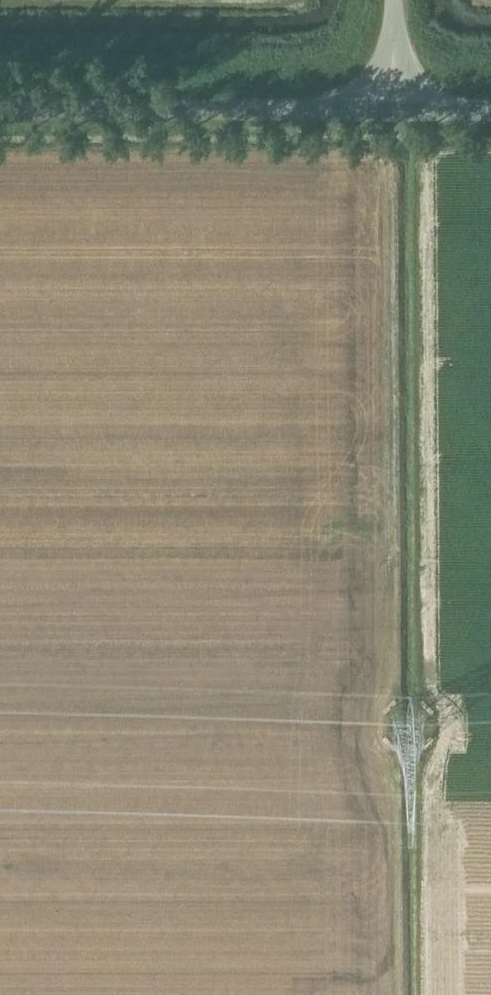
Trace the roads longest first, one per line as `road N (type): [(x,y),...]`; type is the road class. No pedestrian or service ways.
road 1 (unclassified): [(379,110),(0,110)]

